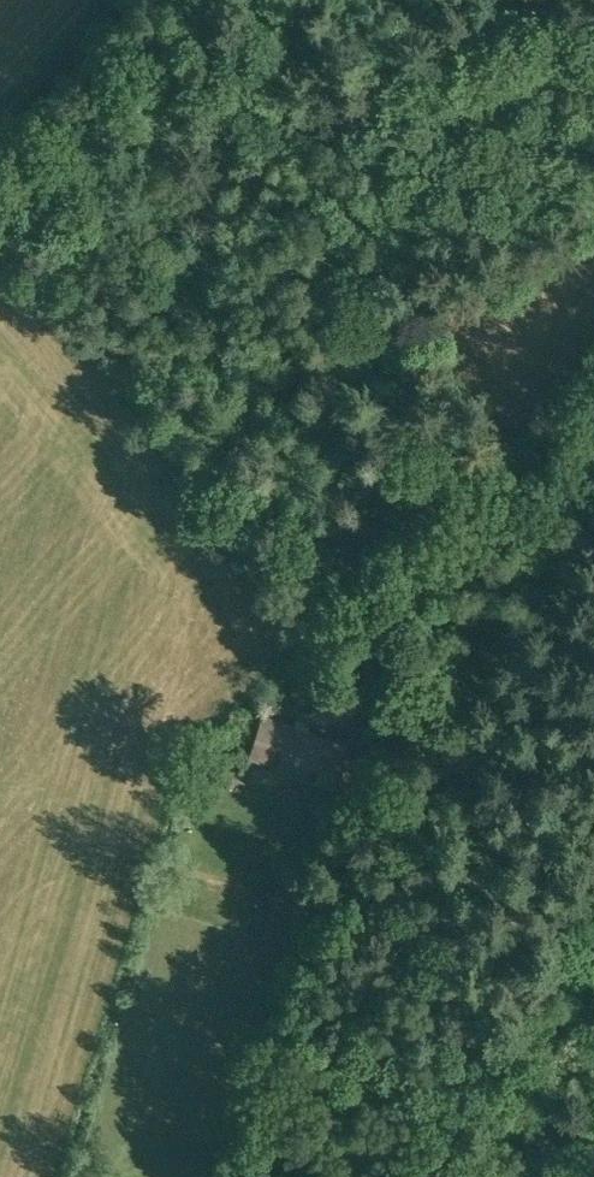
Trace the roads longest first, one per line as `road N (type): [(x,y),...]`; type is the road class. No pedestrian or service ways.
road 1 (track): [(530,1176),(593,1027)]

